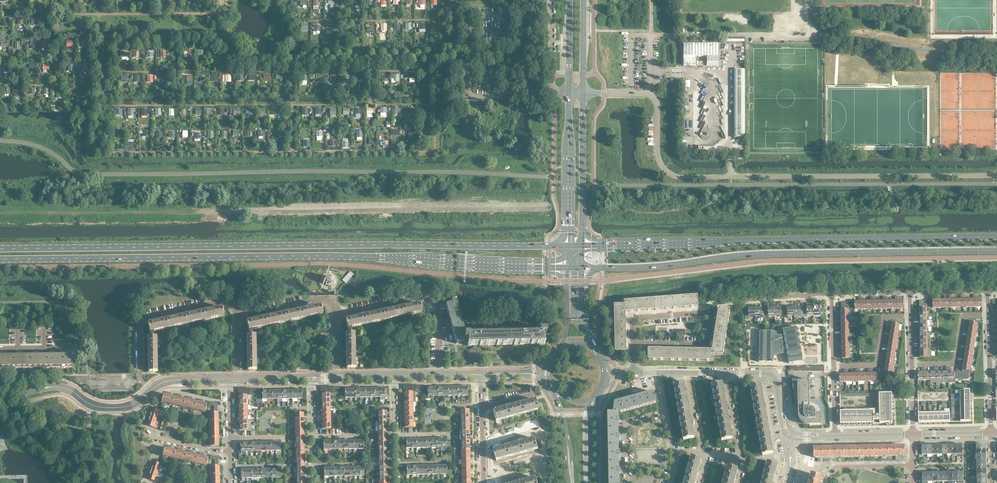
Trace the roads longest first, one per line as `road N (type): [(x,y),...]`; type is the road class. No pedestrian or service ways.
road 1 (primary): [(568,246),(0,249)]
road 2 (primary): [(0,260),(344,256),(567,267)]
road 3 (unclassified): [(996,174),(678,177),(659,159),(655,100),(604,94)]
road 4 (primary): [(581,267),(996,250)]
road 5 (primary): [(996,237),(582,245)]
road 6 (residential): [(335,315),(432,297),(439,376)]
road 7 (residential): [(140,382),(143,319),(224,302),(237,317)]
road 8 (secondary): [(570,93),(568,246)]
road 9 (secondary): [(582,245),(584,93)]
road 10 (tertiary): [(0,399),(45,388),(140,382)]
road 11 (residential): [(711,312),(715,302),(832,291)]

